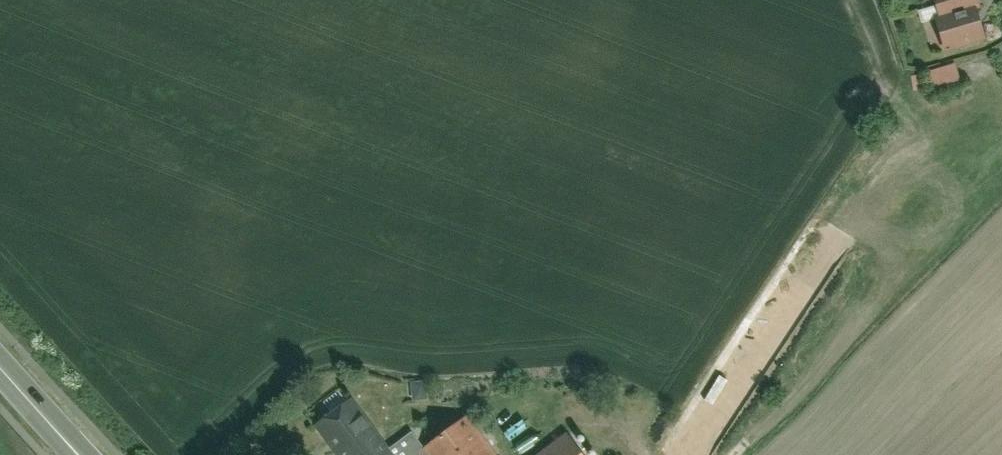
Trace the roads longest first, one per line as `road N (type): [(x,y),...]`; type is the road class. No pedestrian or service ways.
road 1 (secondary): [(0,365),(80,454)]

